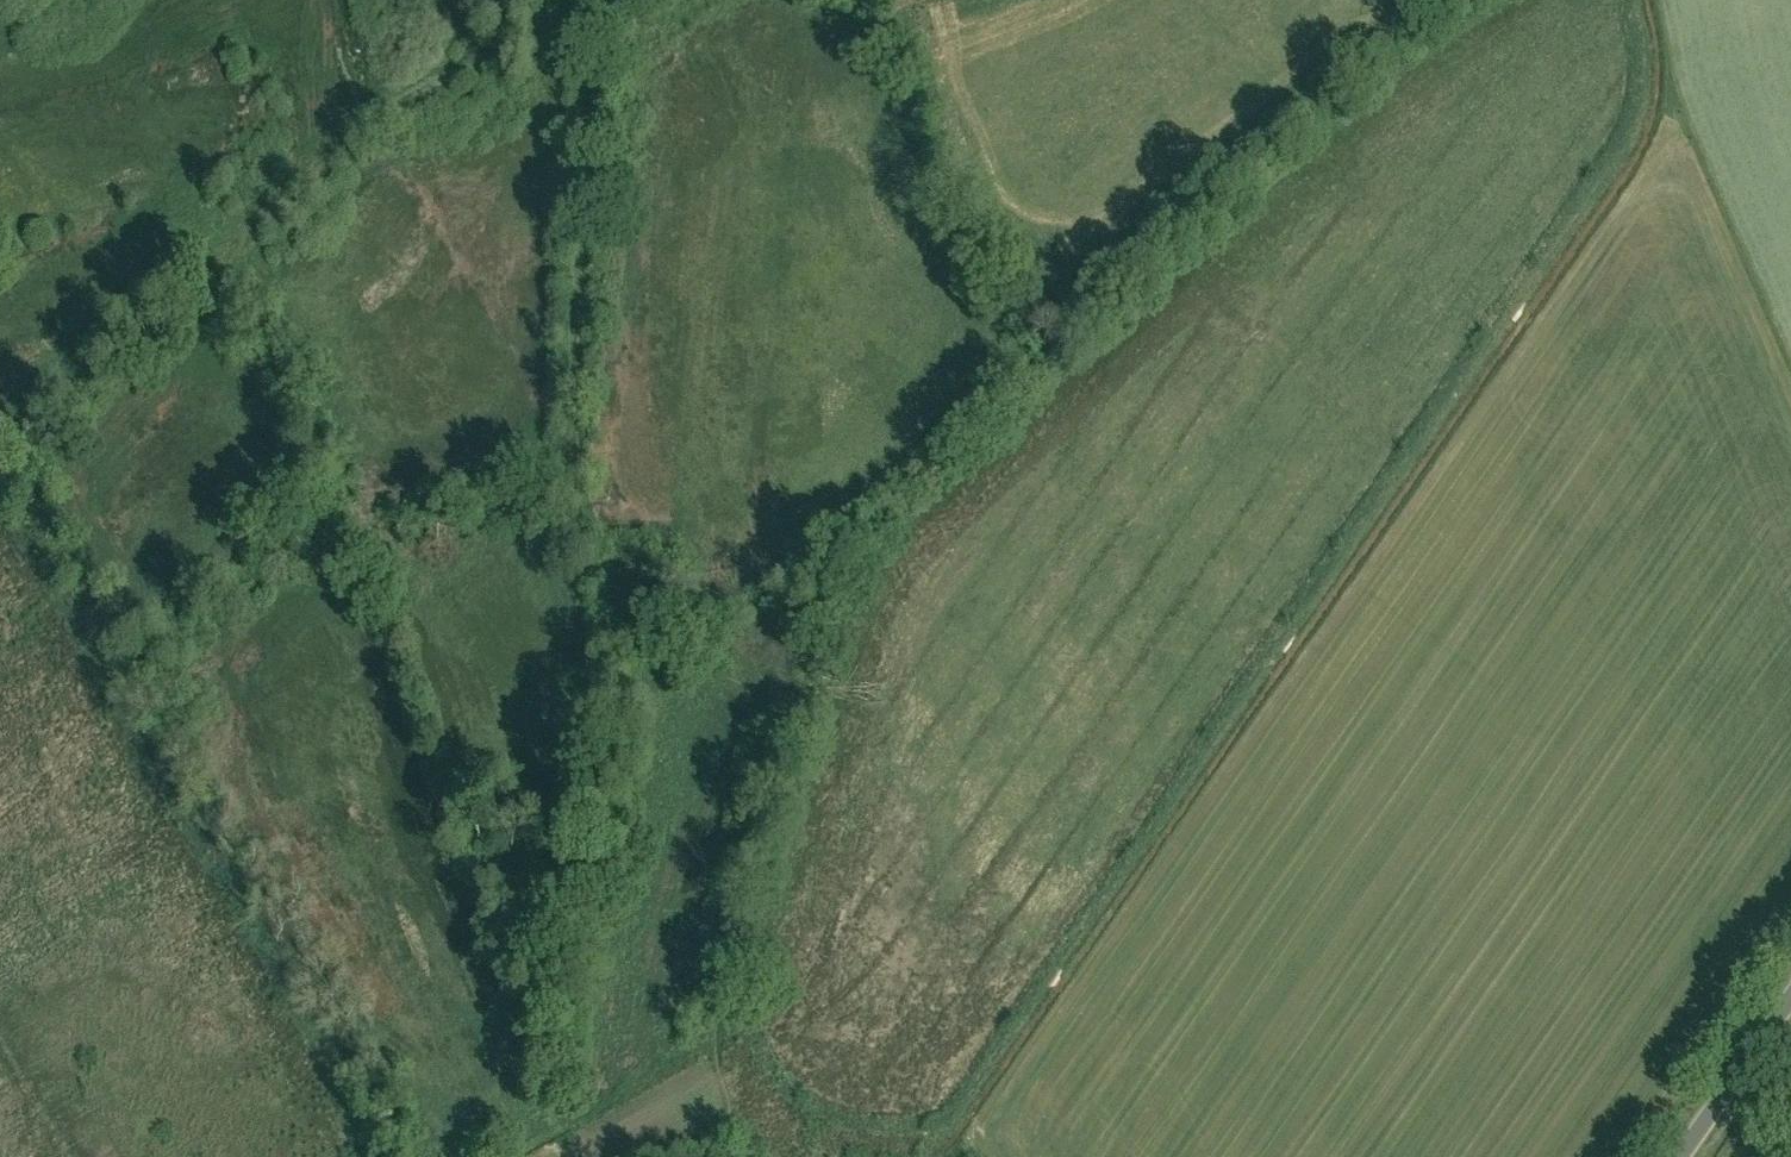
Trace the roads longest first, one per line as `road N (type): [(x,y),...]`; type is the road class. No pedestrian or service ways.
road 1 (unclassified): [(1686,1156),(1790,1006)]

